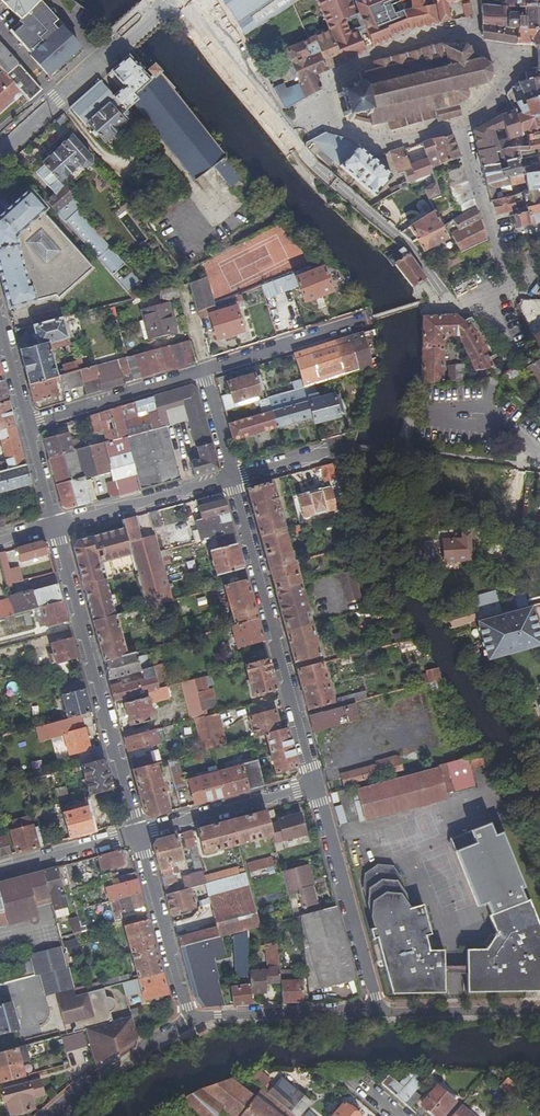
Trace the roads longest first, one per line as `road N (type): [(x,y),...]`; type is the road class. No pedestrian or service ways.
road 1 (residential): [(55,526),(137,833)]
road 2 (residential): [(315,784),(232,479)]
road 3 (residential): [(280,131),(406,245),(448,301),(466,308),(511,294)]
road 4 (residential): [(377,1011),(315,784)]
road 5 (residential): [(509,63),(455,33),(405,43),(335,81),(330,114)]
road 6 (residential): [(137,833),(194,1019)]
road 7 (residential): [(206,370),(27,422)]
road 8 (residential): [(315,784),(137,833)]
road 9 (residential): [(194,1019),(377,1011)]
road 10 (residential): [(232,479),(55,526)]
road 11 (residential): [(45,1115),(117,1060),(194,1019)]
road 12 (residential): [(511,294),(461,125)]
road 13 (residential): [(371,319),(206,370)]
road 14 (residential): [(178,0),(280,131)]
road 15 (residential): [(377,1011),(539,1010)]
road 16 (residential): [(56,99),(165,0)]
road 17 (residential): [(137,833),(0,869)]
road 18 (residential): [(330,114),(375,138),(461,125)]
road 19 (residential): [(352,446),(232,479)]

